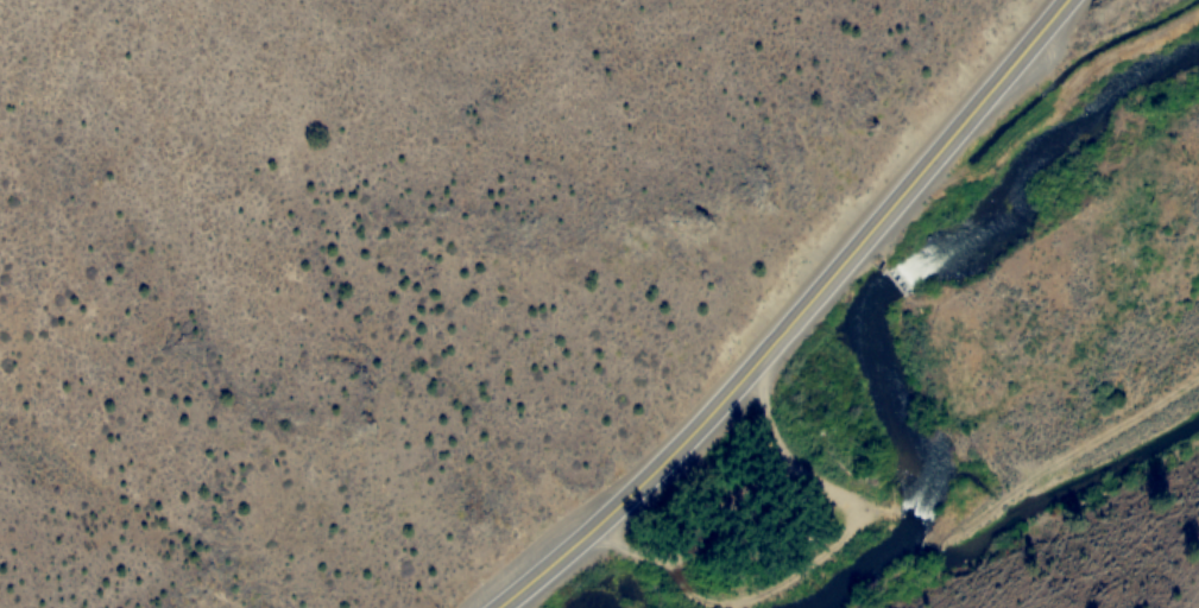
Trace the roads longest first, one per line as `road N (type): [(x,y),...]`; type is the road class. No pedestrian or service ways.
road 1 (primary): [(492,607),(712,413),(1069,0)]

